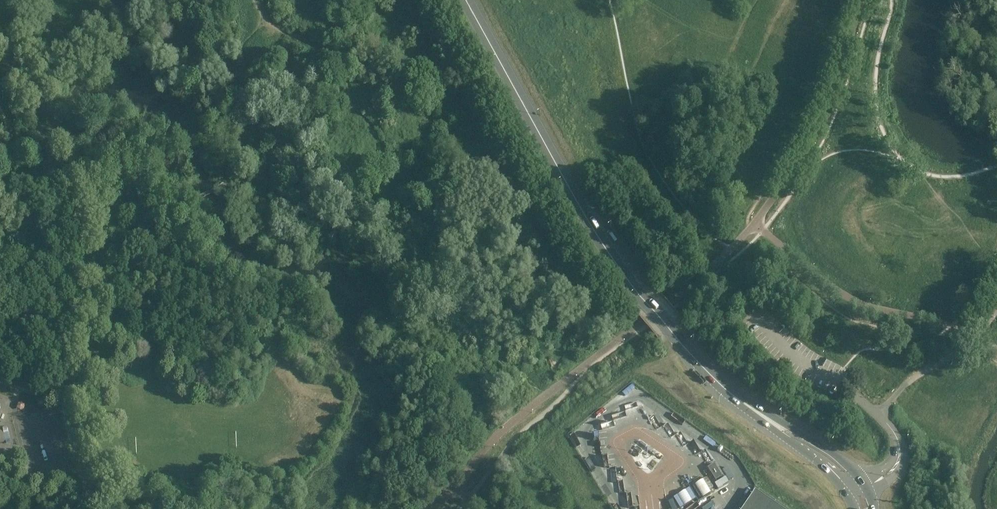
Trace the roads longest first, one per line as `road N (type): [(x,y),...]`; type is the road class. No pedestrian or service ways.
road 1 (secondary): [(856,491),(751,410),(645,303),(579,204),(466,0)]
road 2 (unclassified): [(856,491),(886,477),(902,456),(898,435),(877,415),(996,312)]

